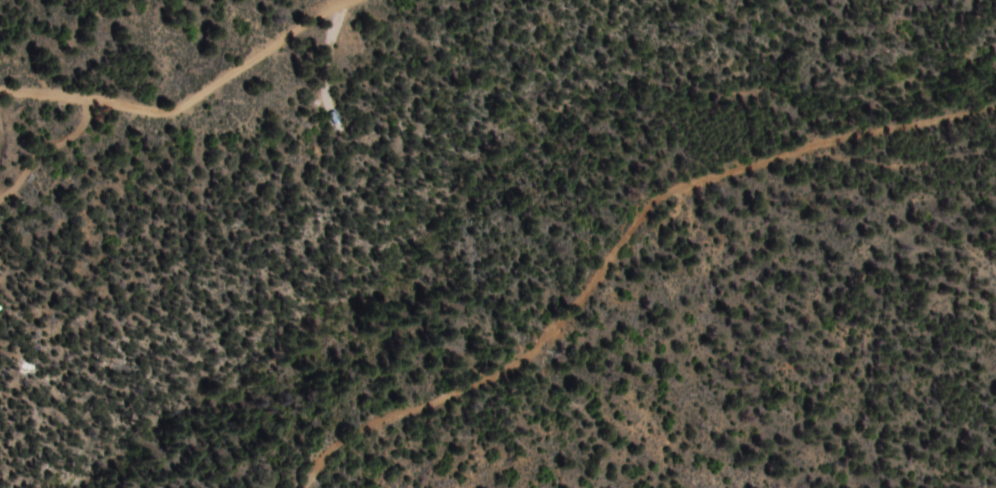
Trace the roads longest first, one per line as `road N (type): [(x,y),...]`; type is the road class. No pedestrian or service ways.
road 1 (track): [(995,107),(855,131),(672,187),(283,487)]
road 2 (track): [(355,0),(167,113),(0,96)]

